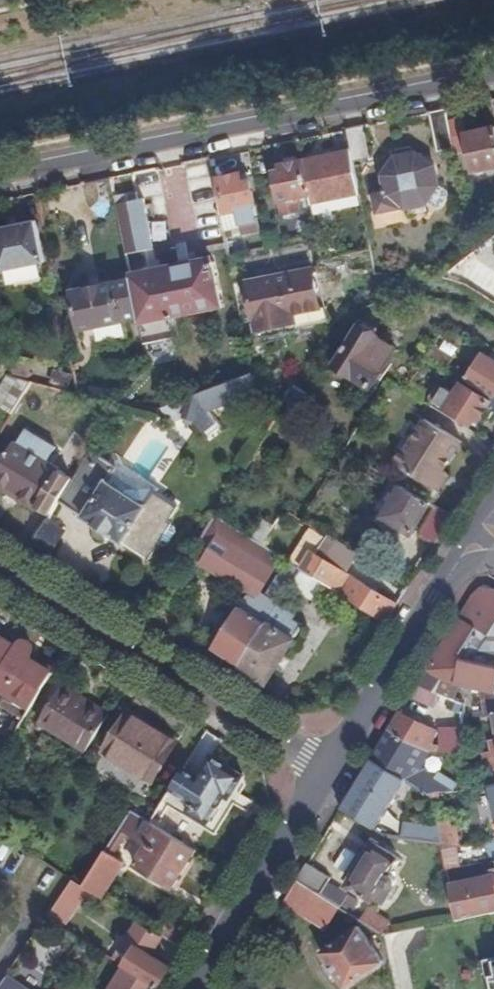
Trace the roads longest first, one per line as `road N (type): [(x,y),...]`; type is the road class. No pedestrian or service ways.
road 1 (residential): [(493,78),(0,178)]
road 2 (residential): [(0,570),(332,775)]
road 3 (tertiary): [(482,525),(332,775)]
road 4 (tertiary): [(332,775),(201,988)]

